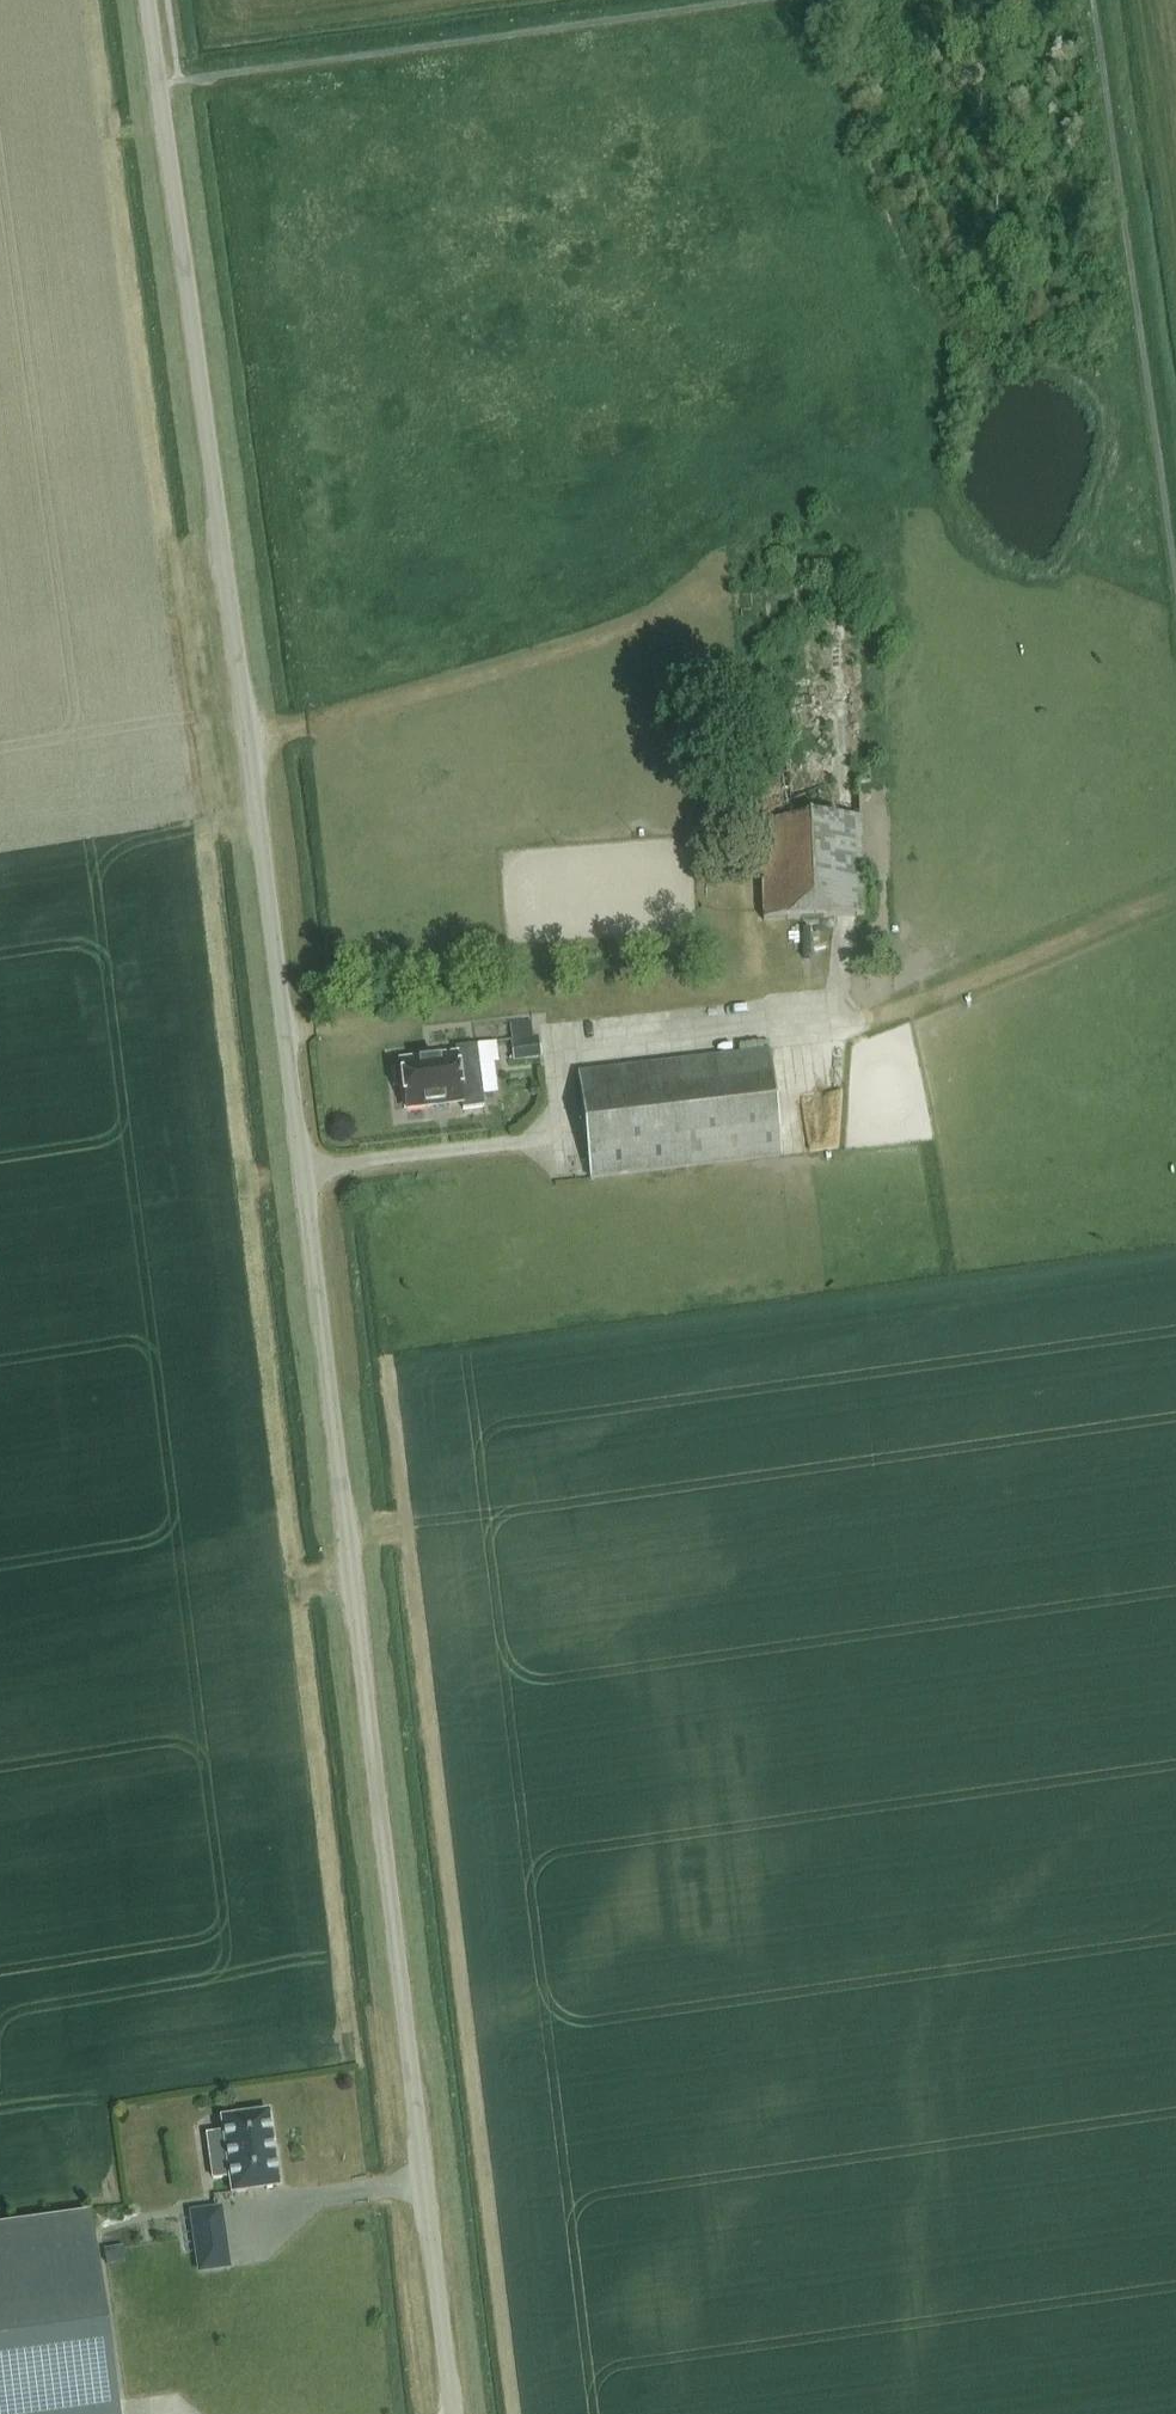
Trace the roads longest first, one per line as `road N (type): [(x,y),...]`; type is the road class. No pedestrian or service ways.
road 1 (unclassified): [(448,2413),(299,1183),(143,0)]
road 2 (track): [(861,1029),(1175,902)]

